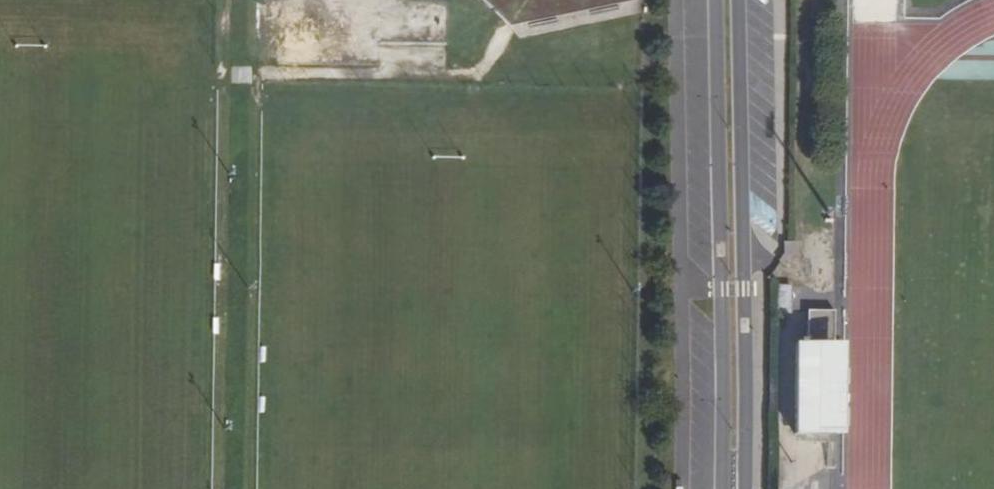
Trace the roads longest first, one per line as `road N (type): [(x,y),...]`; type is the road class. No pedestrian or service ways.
road 1 (tertiary): [(714,0),(723,488)]
road 2 (tertiary): [(746,488),(739,0)]

